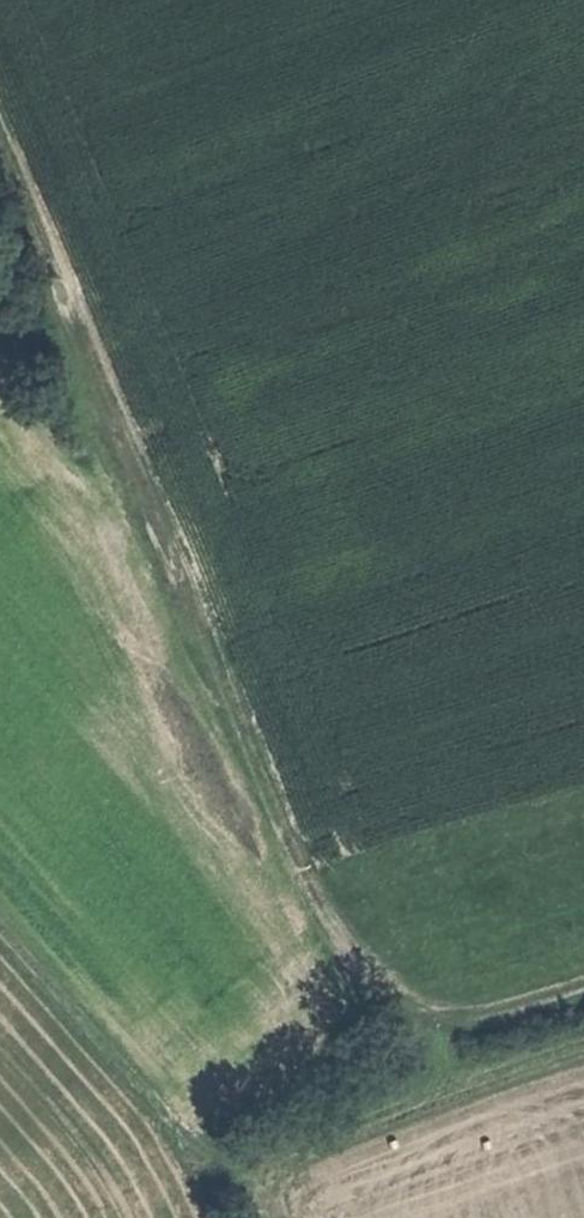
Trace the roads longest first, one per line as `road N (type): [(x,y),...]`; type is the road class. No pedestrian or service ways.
road 1 (track): [(0,915),(187,1135),(223,1159),(274,1159),(435,1085),(583,1042)]

